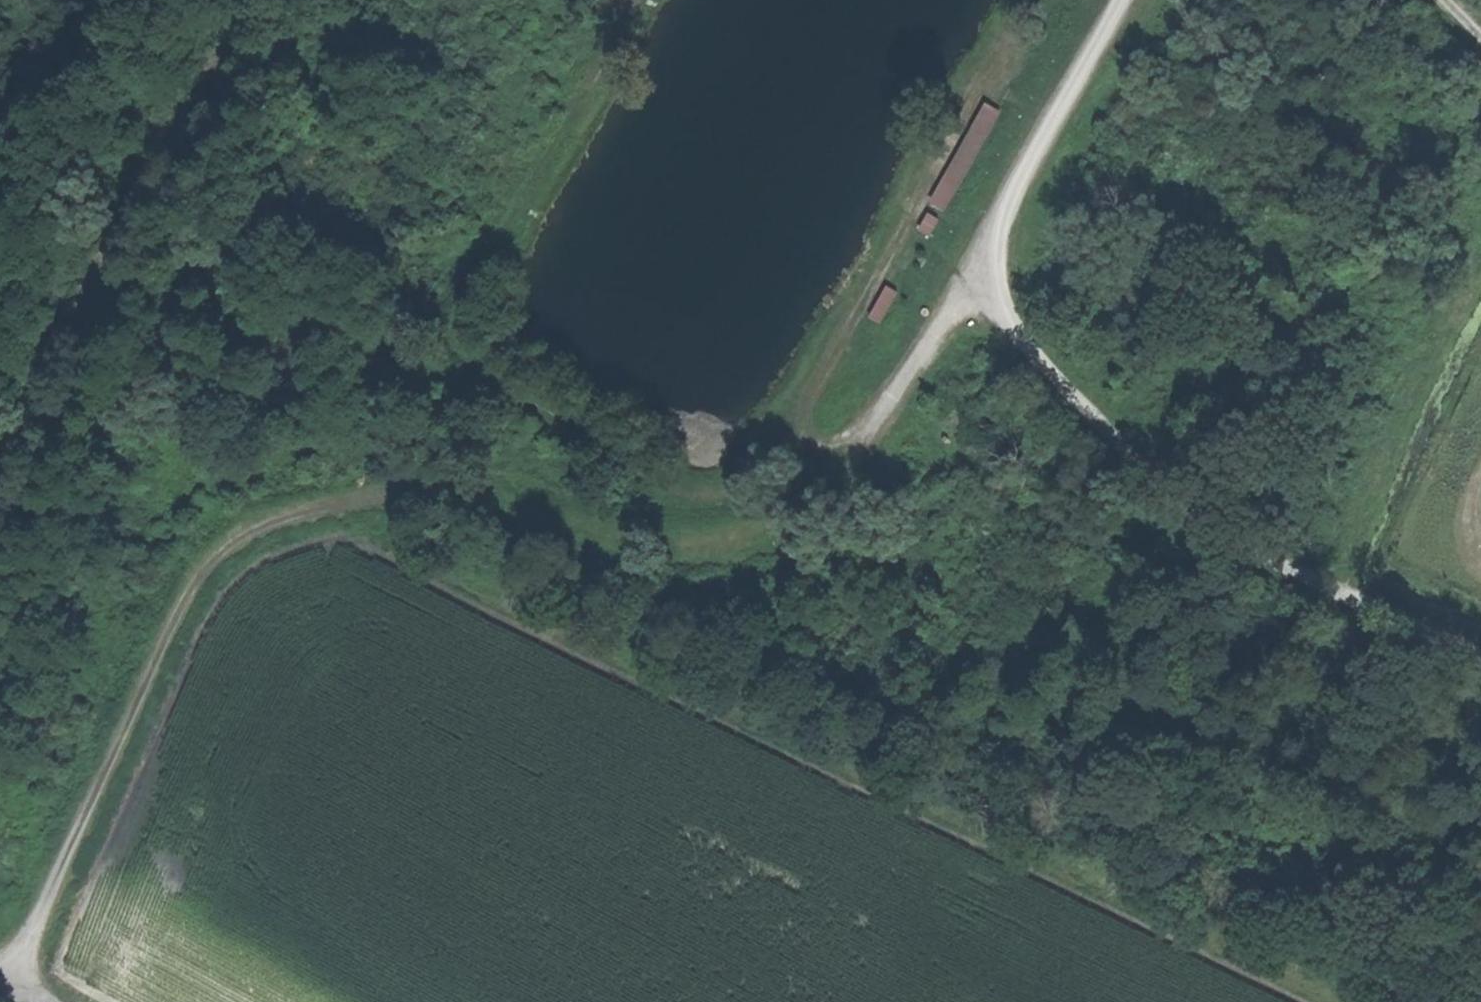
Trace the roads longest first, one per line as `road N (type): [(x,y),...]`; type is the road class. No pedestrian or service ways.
road 1 (track): [(2,991),(205,571),(264,532),(360,503),(455,501),(696,550),(764,532),(831,494),(973,294),(1127,0)]
road 2 (track): [(973,294),(1233,550),(1480,663)]

